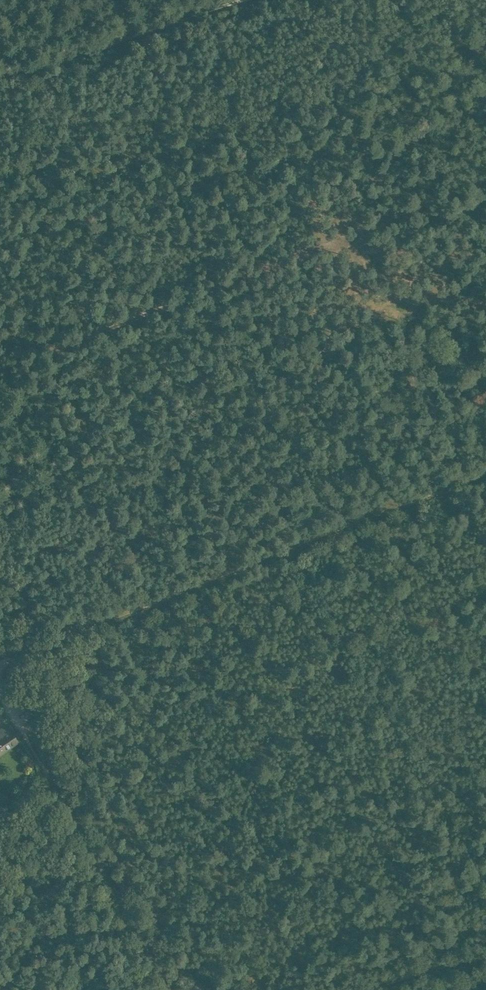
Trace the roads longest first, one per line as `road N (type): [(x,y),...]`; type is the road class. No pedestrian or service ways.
road 1 (track): [(485,181),(0,372)]
road 2 (track): [(0,665),(485,475)]
road 3 (track): [(102,868),(0,685)]
road 4 (track): [(0,73),(134,31)]
road 5 (track): [(168,989),(102,868)]
road 6 (track): [(485,953),(359,989)]

